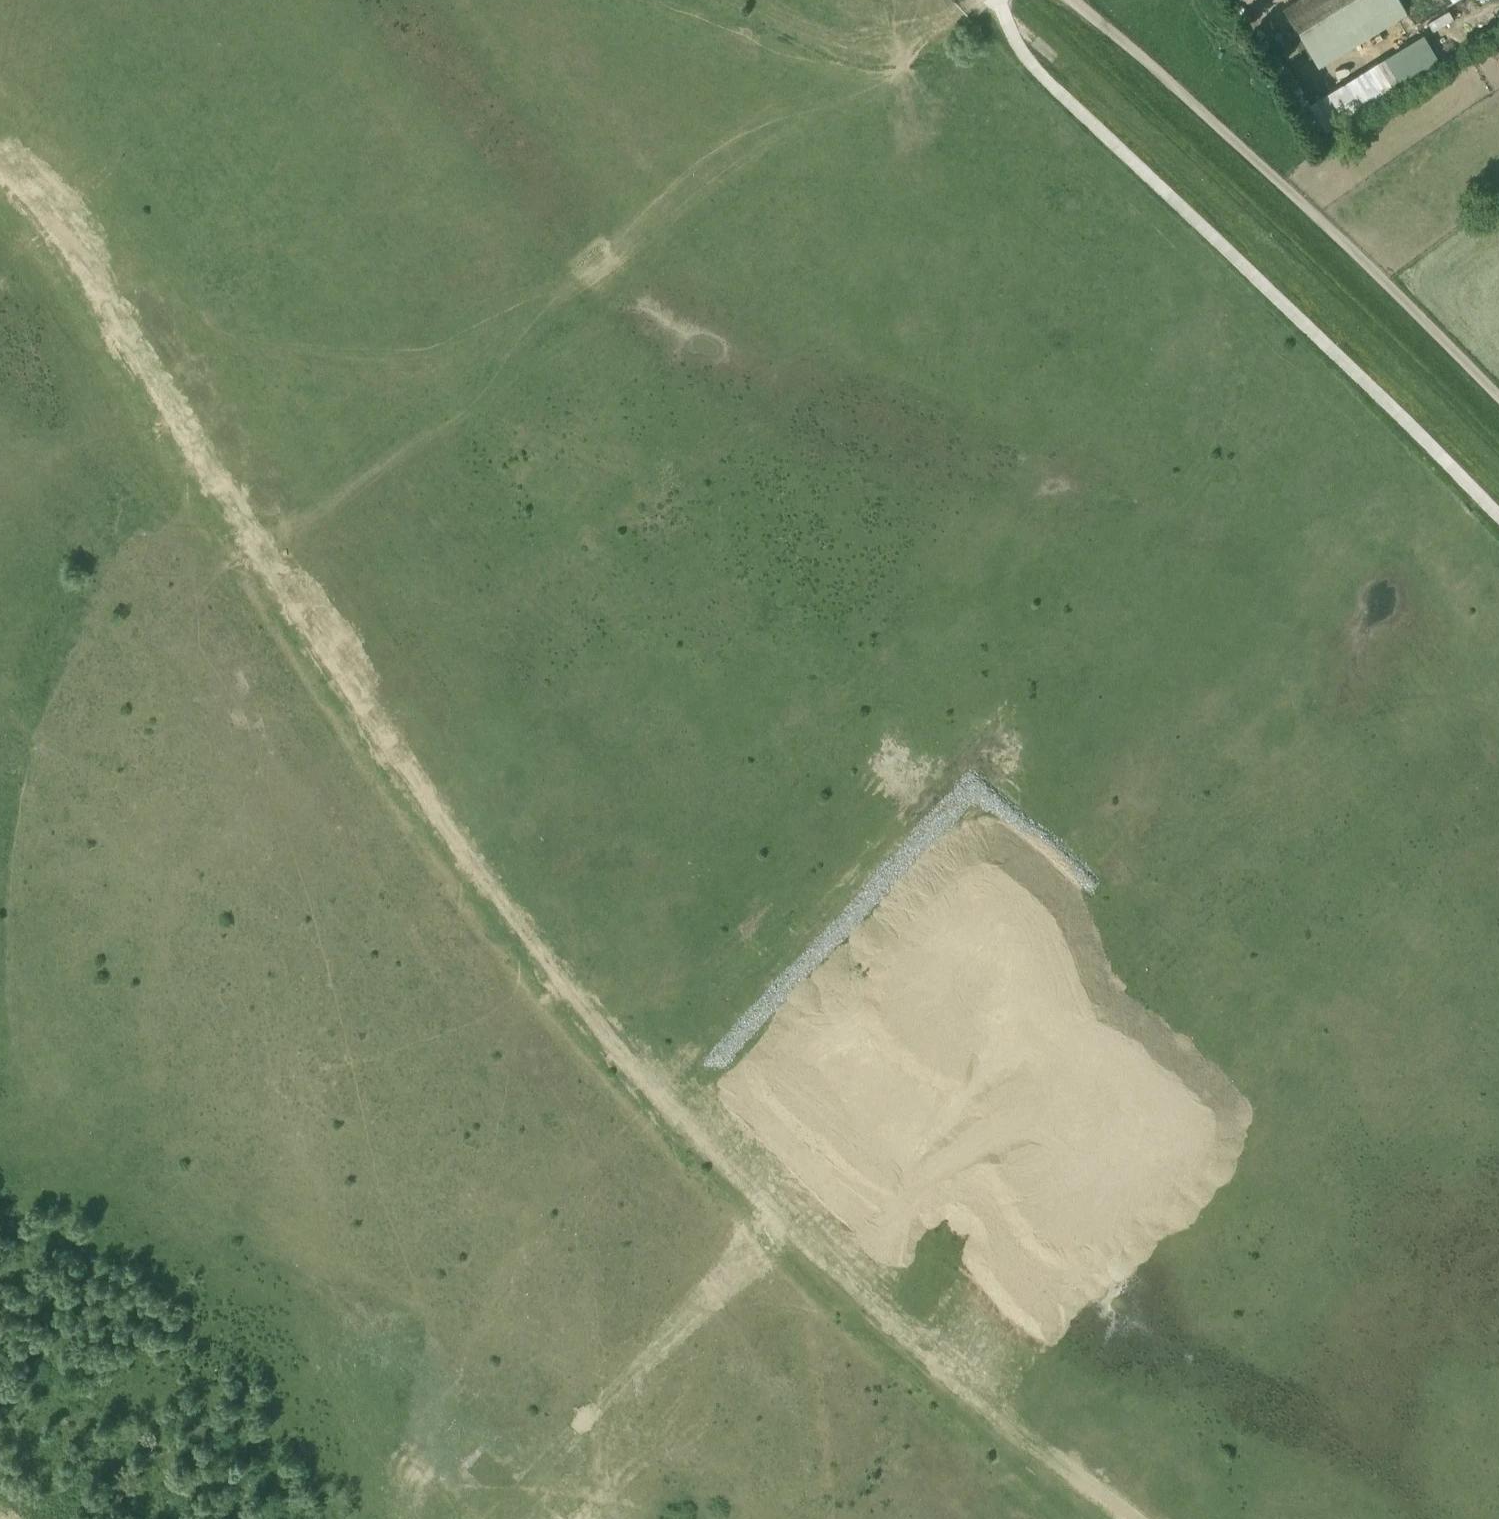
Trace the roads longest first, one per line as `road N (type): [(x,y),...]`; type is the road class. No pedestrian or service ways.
road 1 (track): [(1023,0),(1498,454)]
road 2 (unclassified): [(1498,397),(1078,0)]

